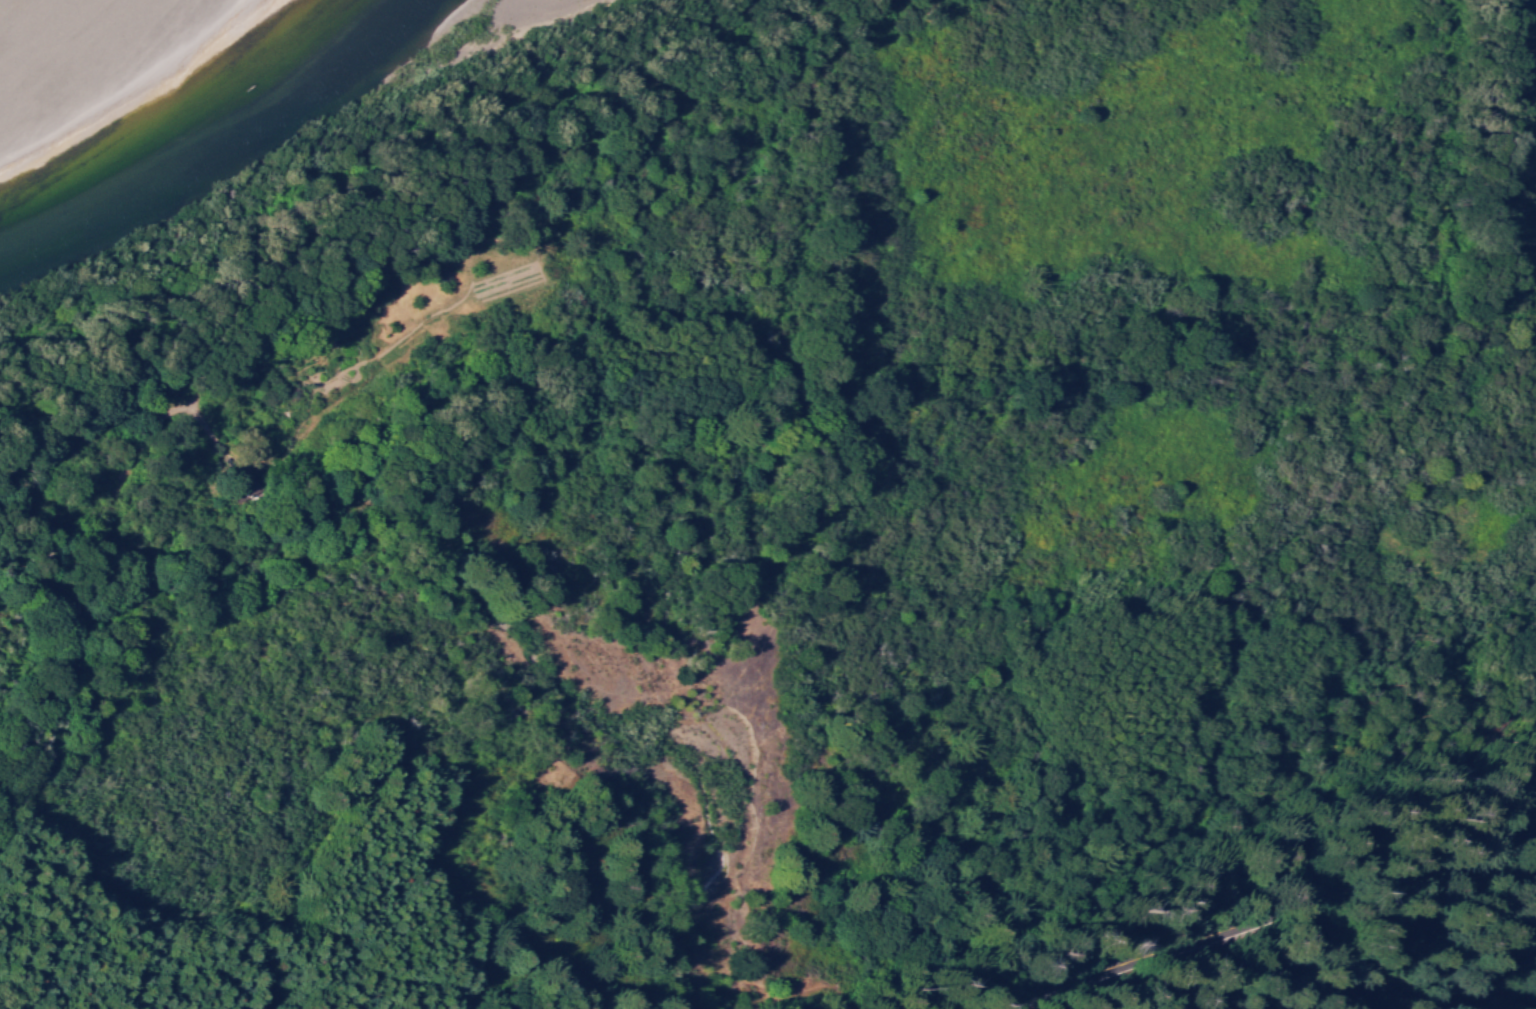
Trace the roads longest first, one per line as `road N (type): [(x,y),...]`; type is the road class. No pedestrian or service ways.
road 1 (track): [(0,713),(65,538),(124,481),(332,354),(453,266),(881,13)]
road 2 (tertiary): [(1535,842),(1013,1008)]

